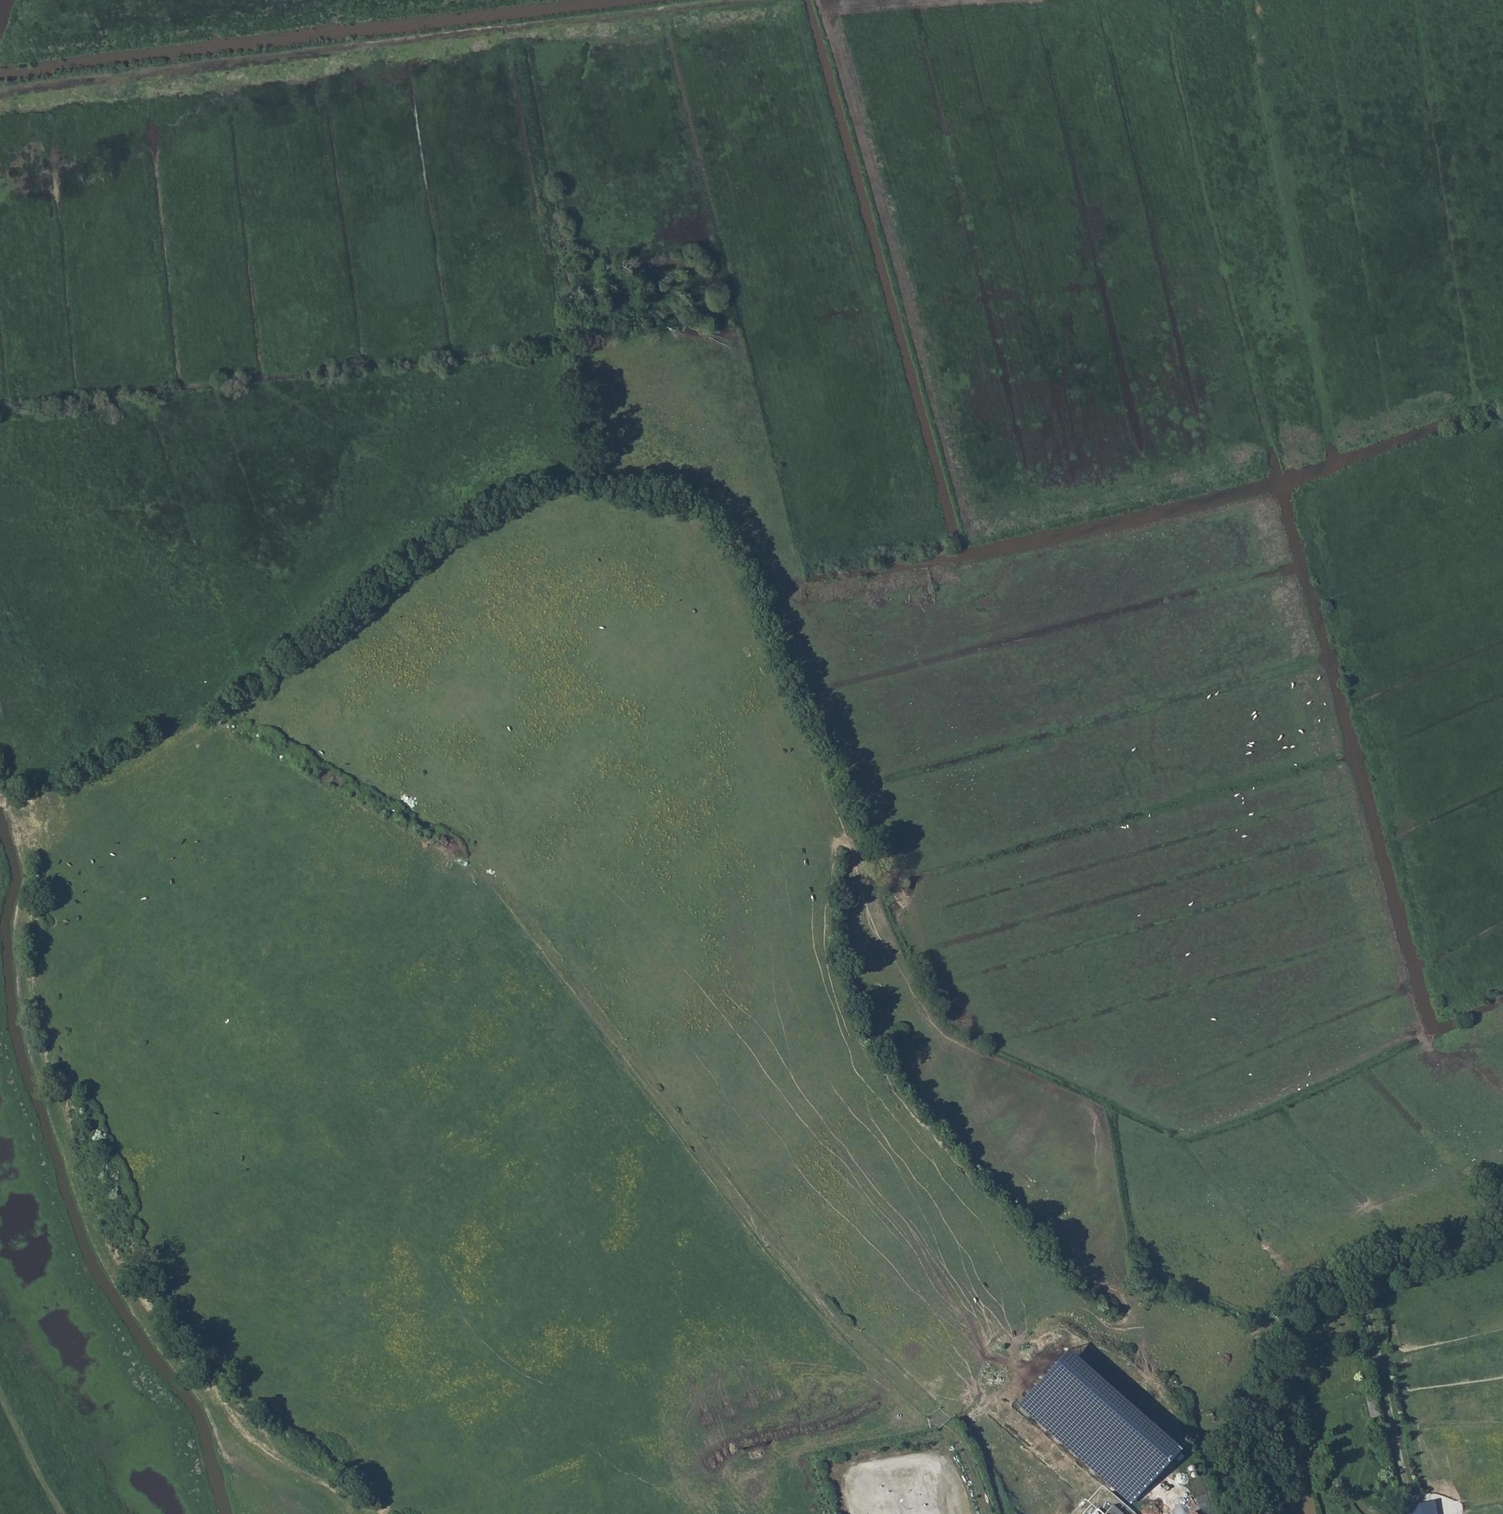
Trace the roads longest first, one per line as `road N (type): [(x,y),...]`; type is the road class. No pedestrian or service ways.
road 1 (track): [(0,89),(713,0)]
road 2 (track): [(1502,1233),(1387,1268),(1333,1300),(1310,1338)]

